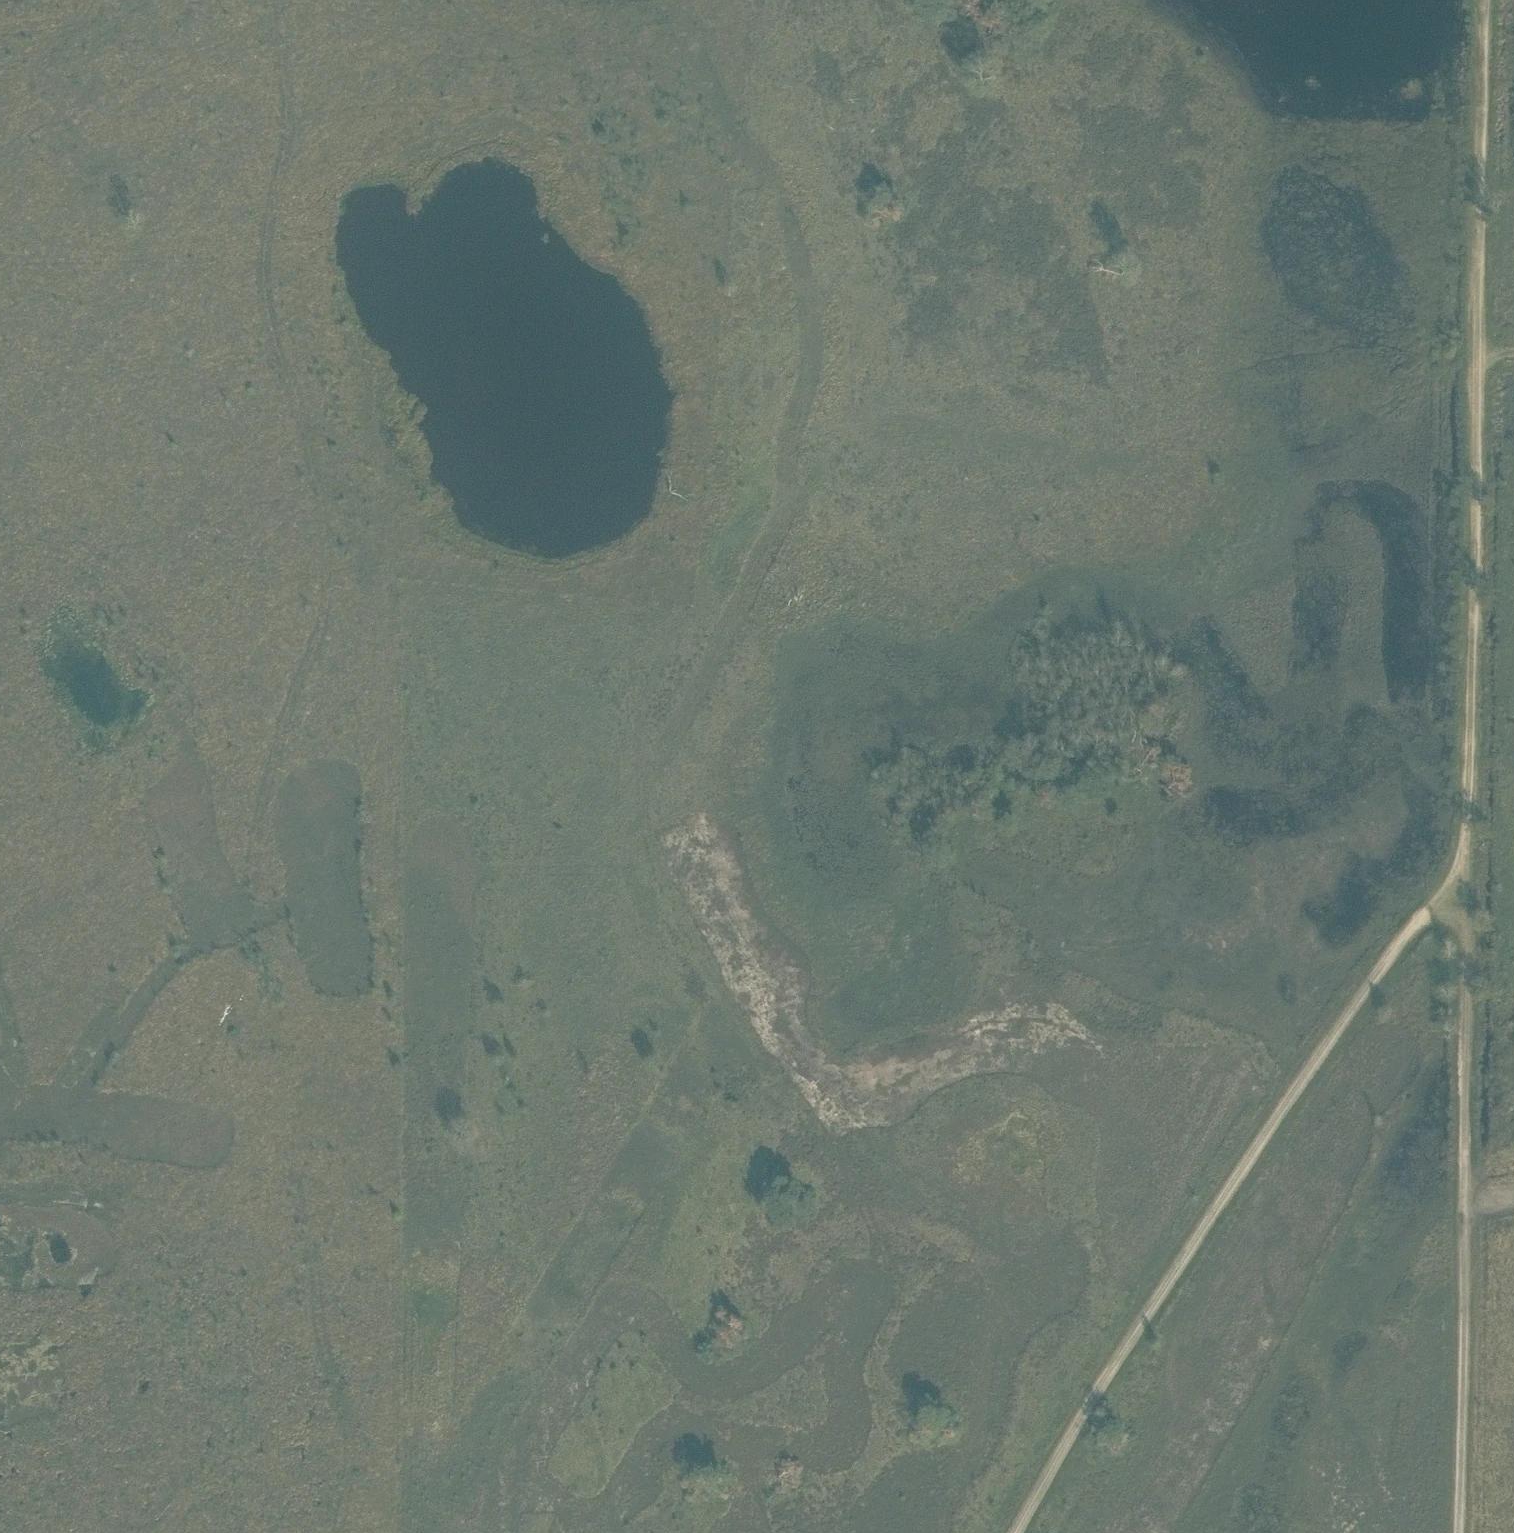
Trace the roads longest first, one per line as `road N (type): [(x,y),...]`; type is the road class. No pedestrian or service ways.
road 1 (track): [(1484,0),(1464,857)]
road 2 (track): [(1026,1532),(1297,1090),(1464,857)]
road 3 (track): [(1464,857),(1460,1532)]

